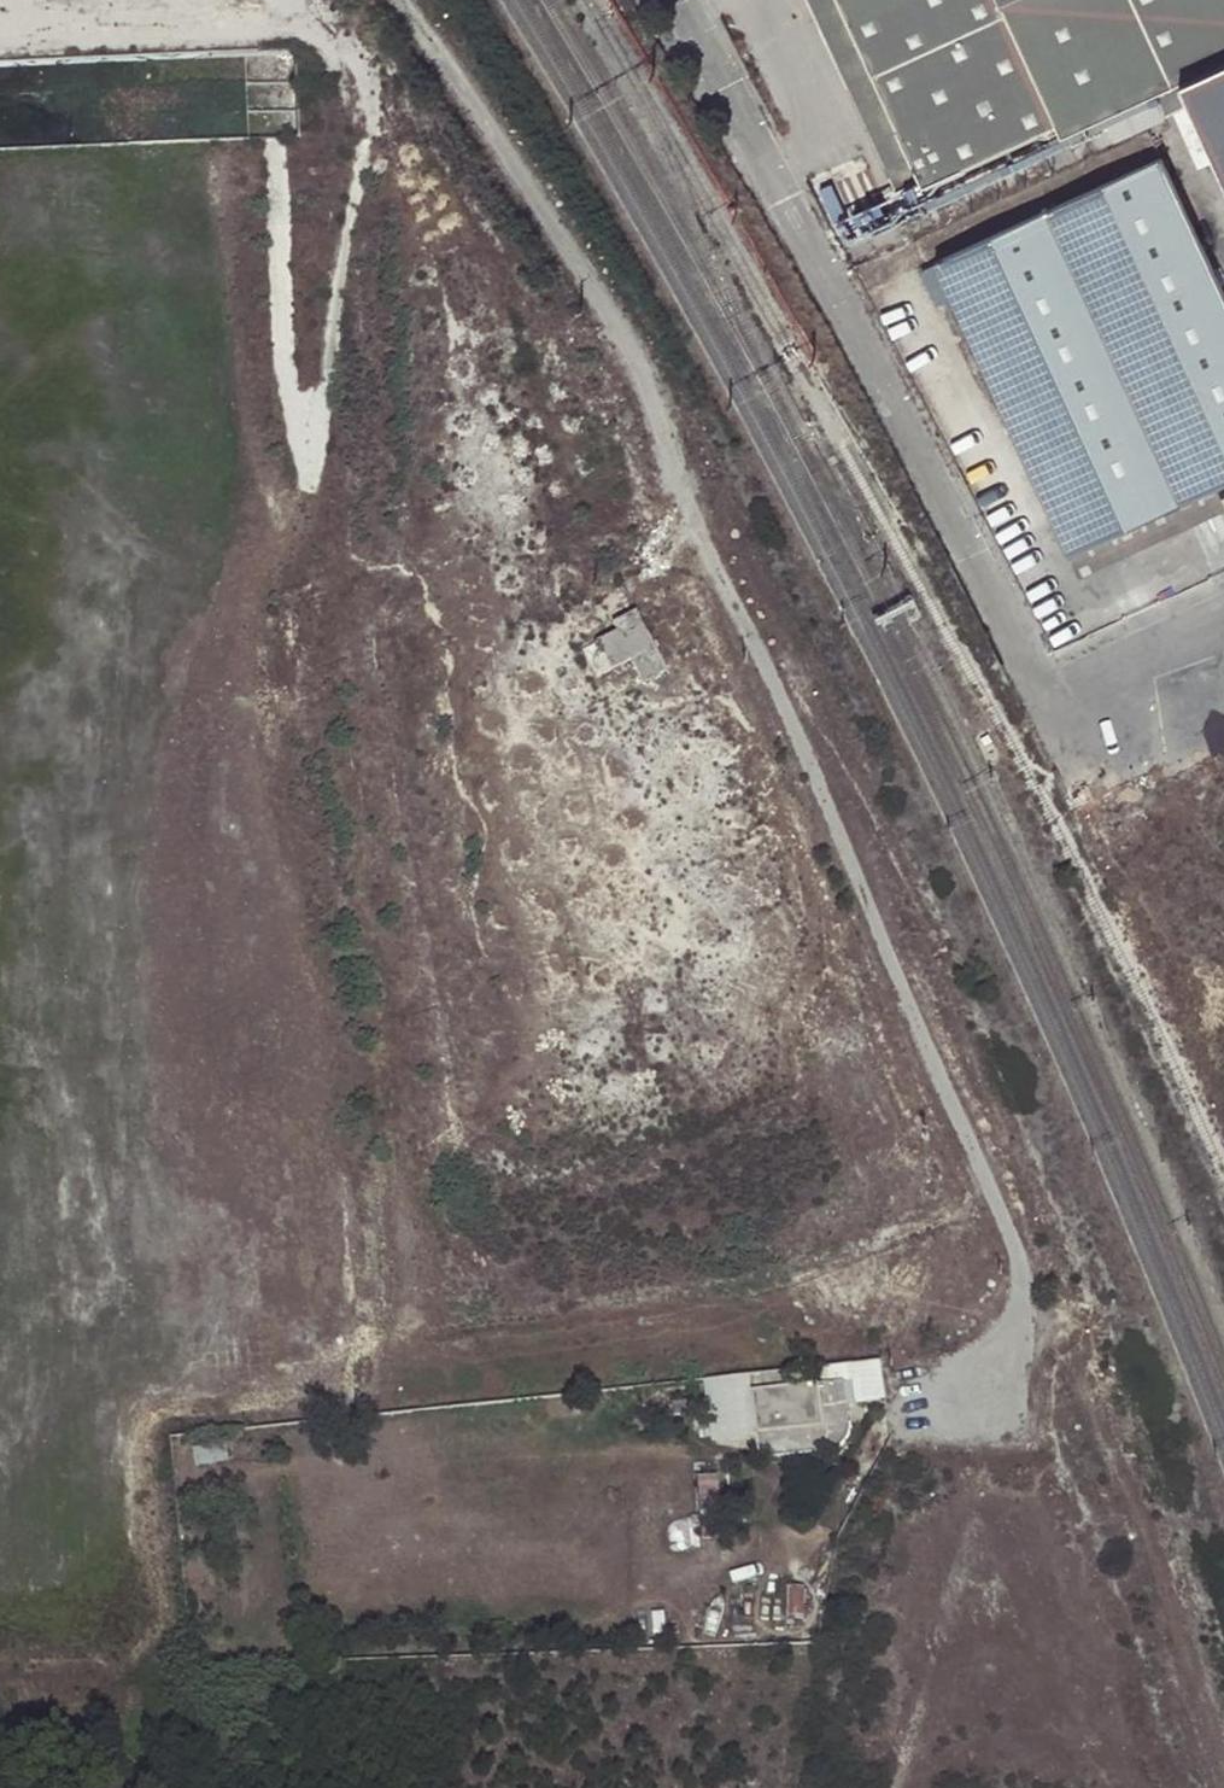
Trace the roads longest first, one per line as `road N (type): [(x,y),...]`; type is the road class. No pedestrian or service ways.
road 1 (unclassified): [(674,0),(1041,702),(1223,616)]

